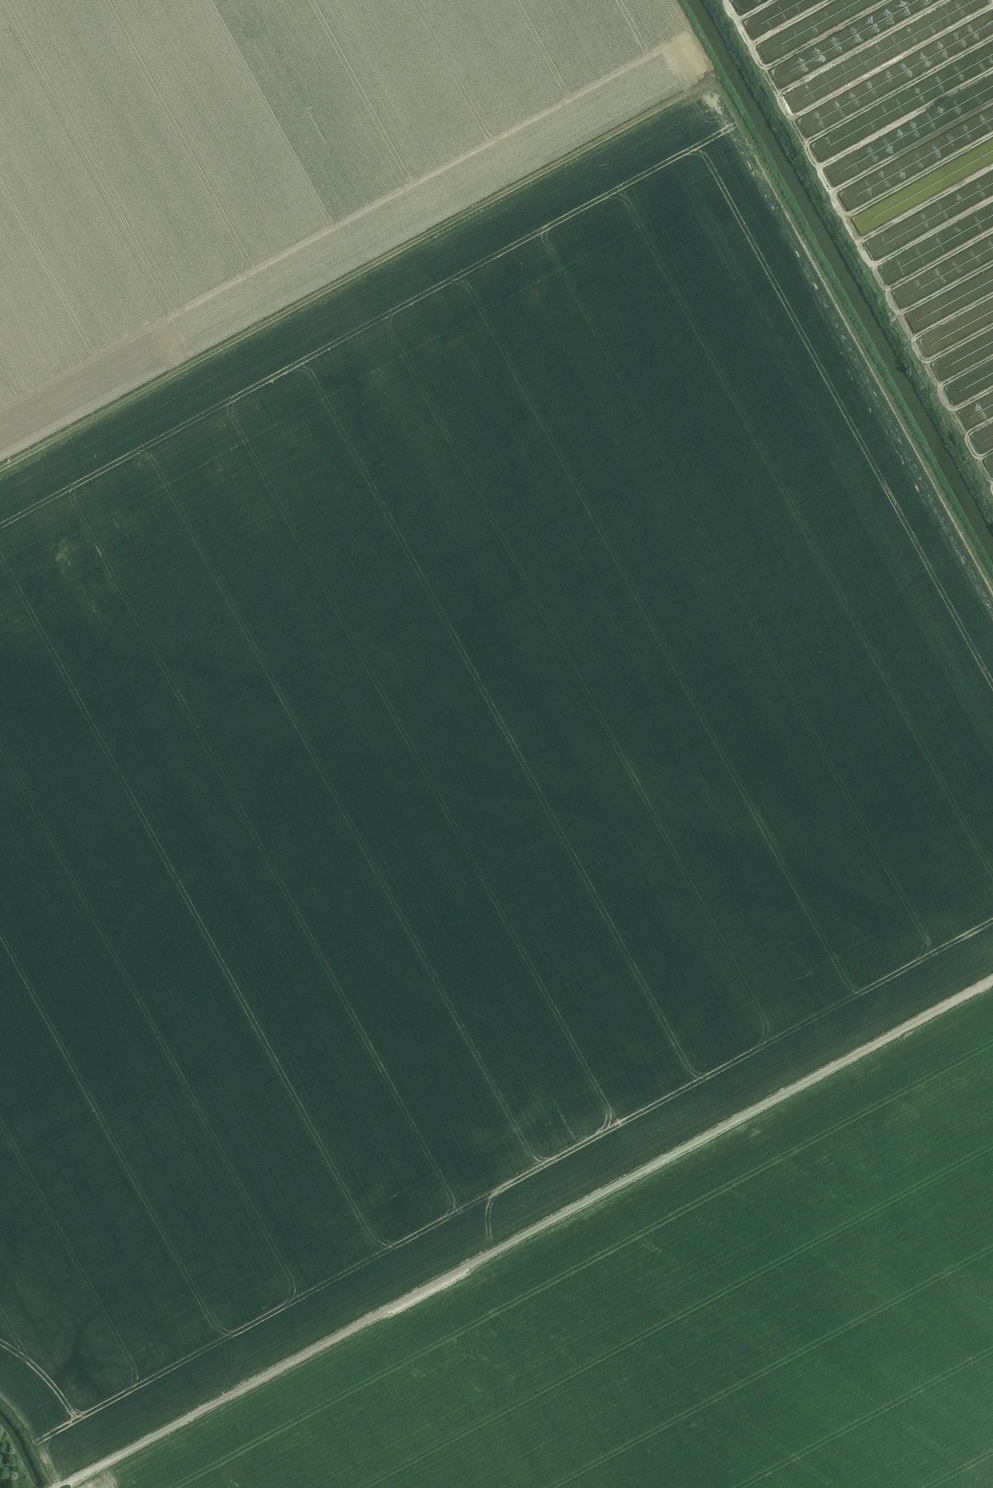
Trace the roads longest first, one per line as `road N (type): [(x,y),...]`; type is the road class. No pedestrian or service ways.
road 1 (unclassified): [(992,980),(62,1487)]
road 2 (track): [(693,91),(0,470)]

